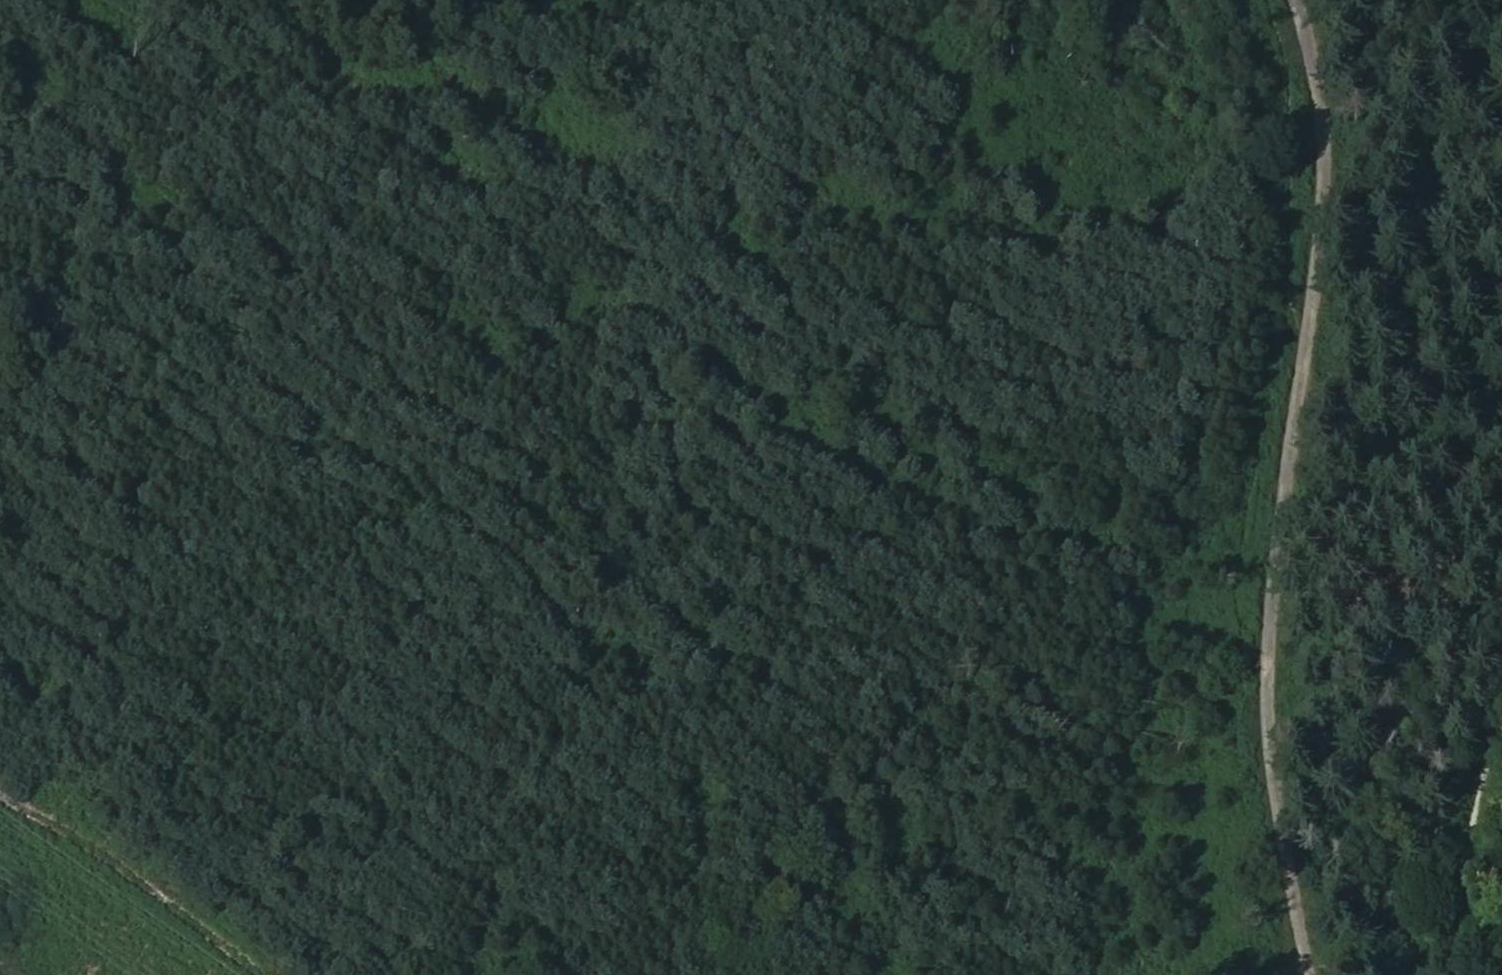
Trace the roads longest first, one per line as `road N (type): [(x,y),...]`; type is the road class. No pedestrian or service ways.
road 1 (track): [(1278,0),(1310,86),(1301,315),(1253,640),(1312,974)]

